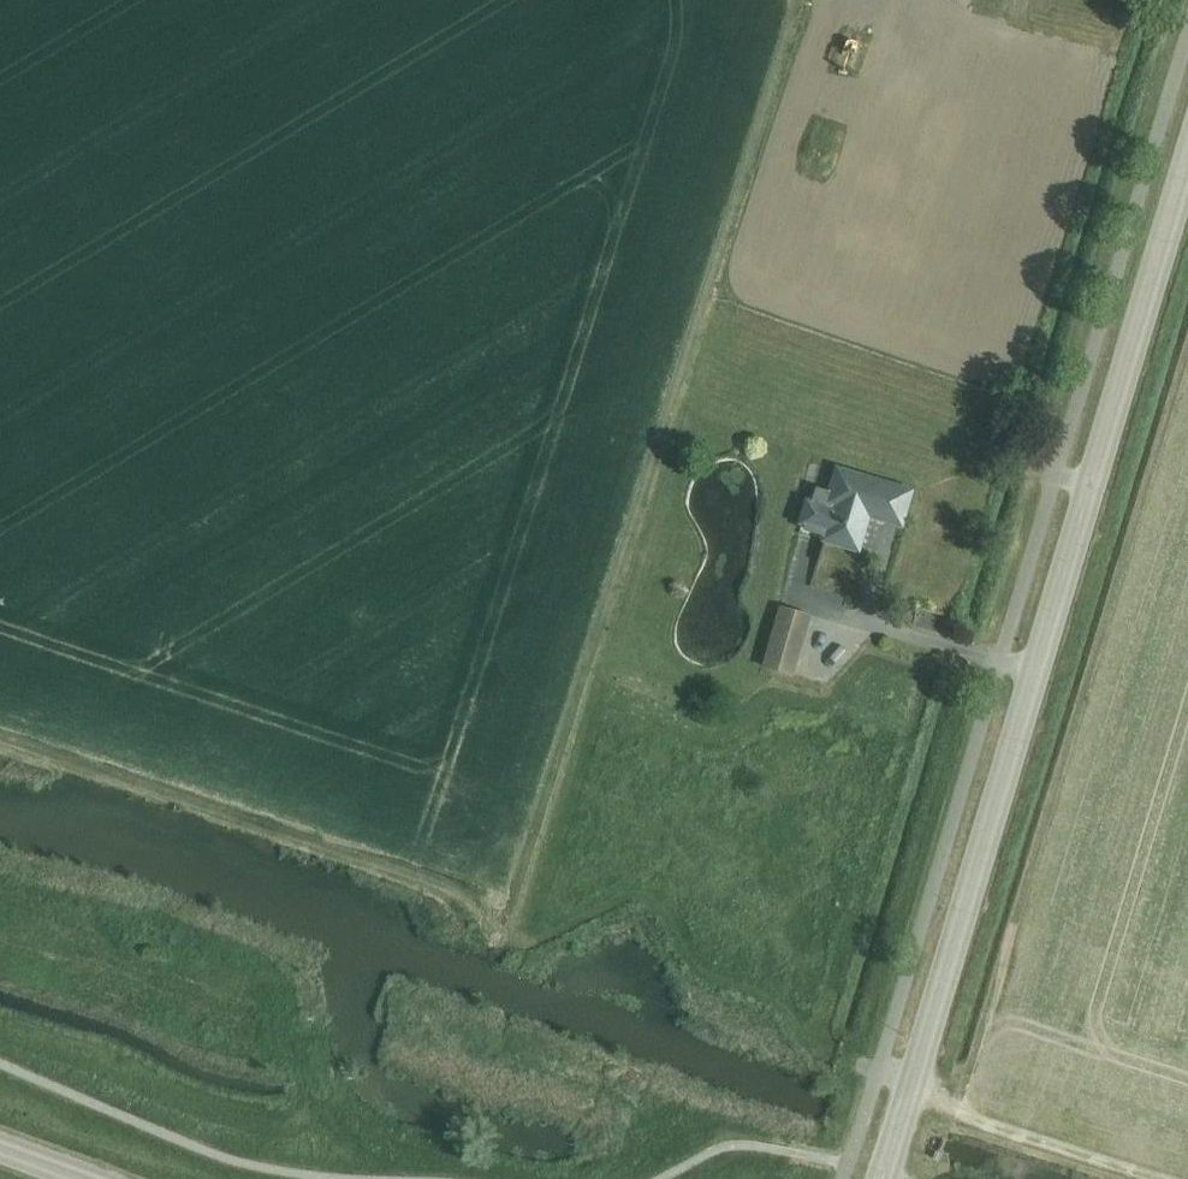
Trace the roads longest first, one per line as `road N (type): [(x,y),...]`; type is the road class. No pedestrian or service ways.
road 1 (secondary): [(883,1178),(1187,160)]

